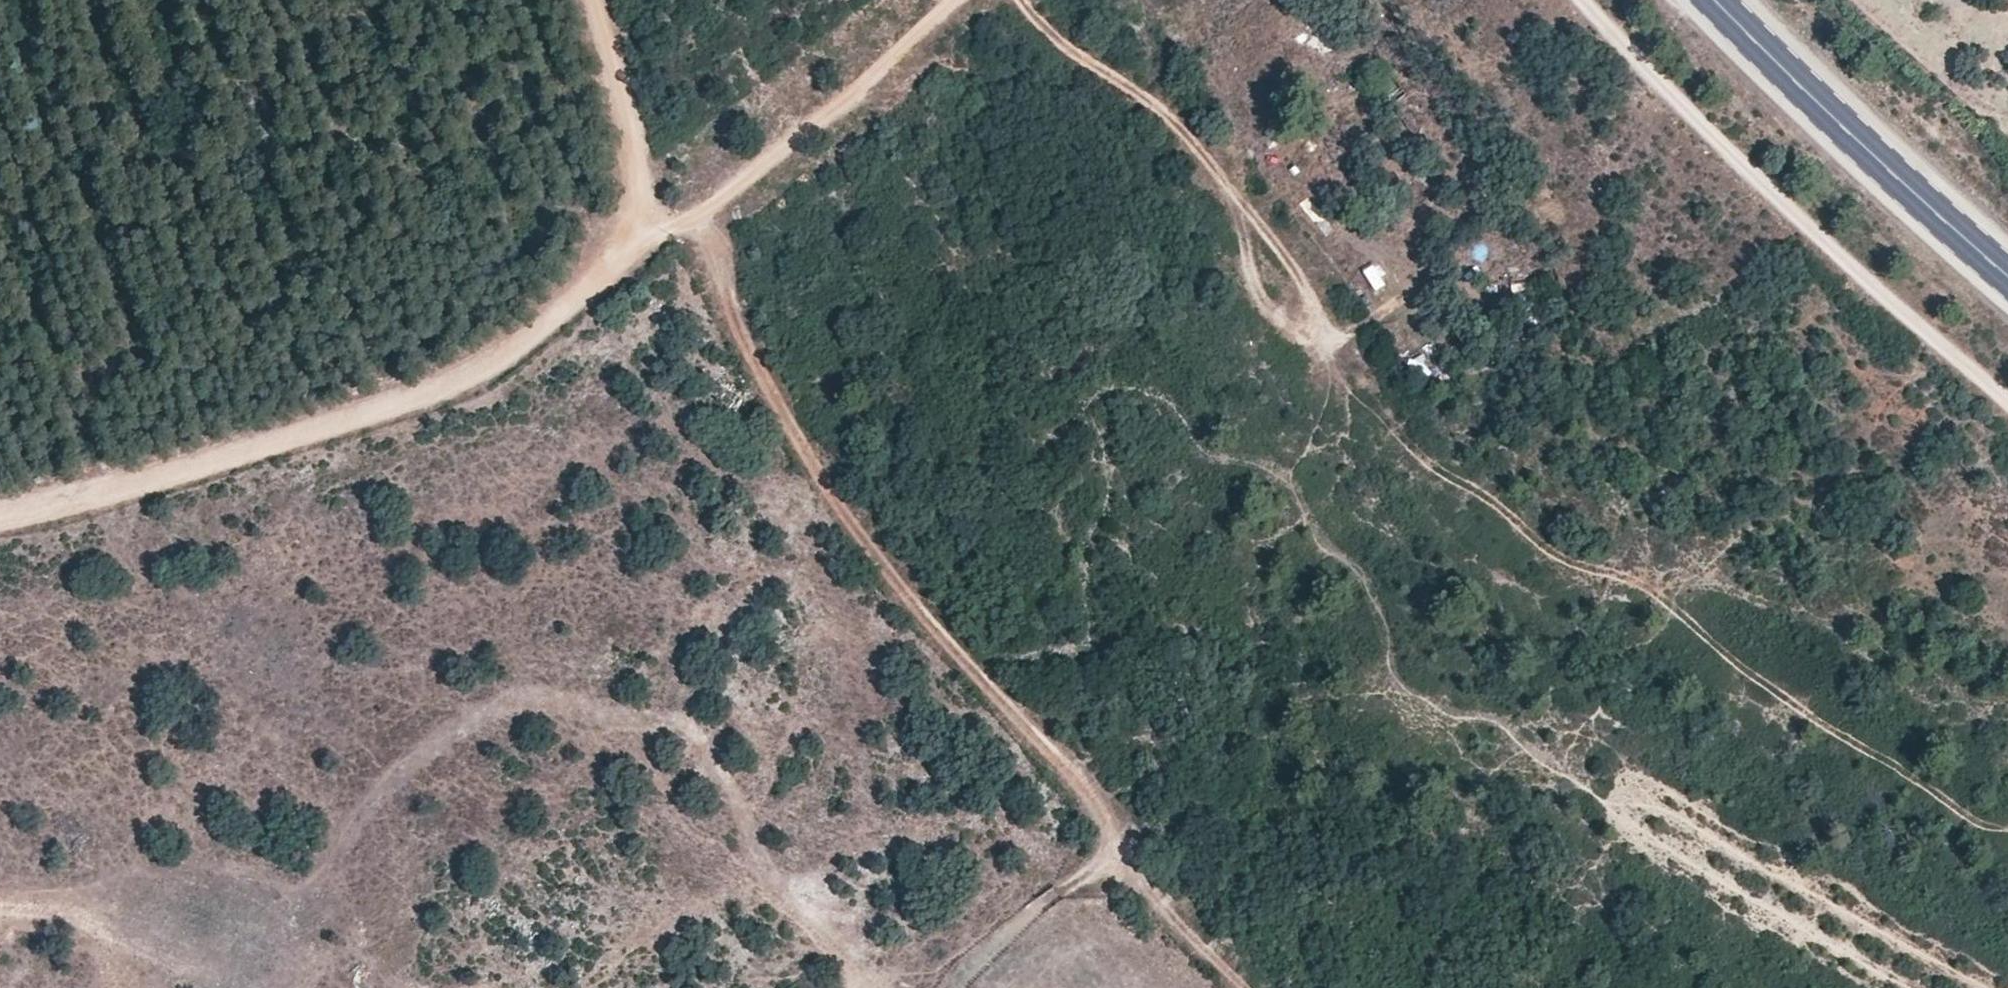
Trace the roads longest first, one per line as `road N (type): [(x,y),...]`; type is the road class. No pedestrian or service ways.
road 1 (track): [(2007,840),(1653,591),(1413,456),(1215,161),(1060,50),(1008,0)]
road 2 (track): [(1241,987),(1152,914),(1086,794),(913,601),(809,469),(723,317),(694,216)]
road 3 (track): [(0,516),(177,471),(505,364),(645,243)]
road 4 (track): [(1585,0),(1633,59),(1949,361),(2007,406)]
road 5 (primary): [(2007,276),(1712,0)]
road 6 (track): [(645,243),(720,205),(815,131),(952,0)]
road 7 (track): [(645,243),(638,117),(602,0)]

